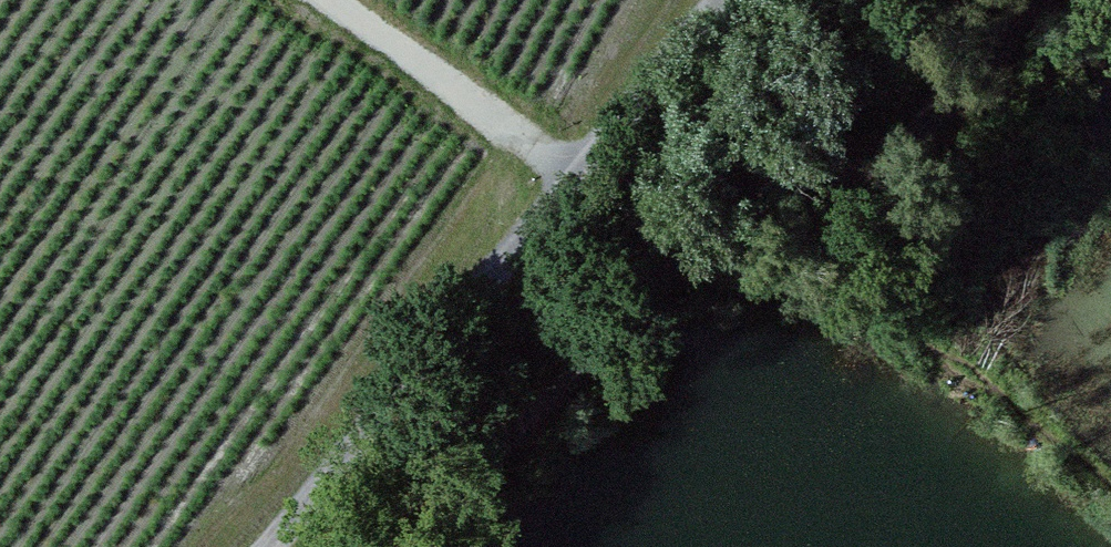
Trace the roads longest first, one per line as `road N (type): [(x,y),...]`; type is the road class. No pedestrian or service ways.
road 1 (track): [(882,177),(782,183),(734,217),(424,546)]
road 2 (track): [(289,546),(579,177)]
road 3 (track): [(579,177),(325,0)]
road 4 (track): [(1045,0),(914,156),(882,177)]
road 5 (track): [(579,177),(720,0)]

